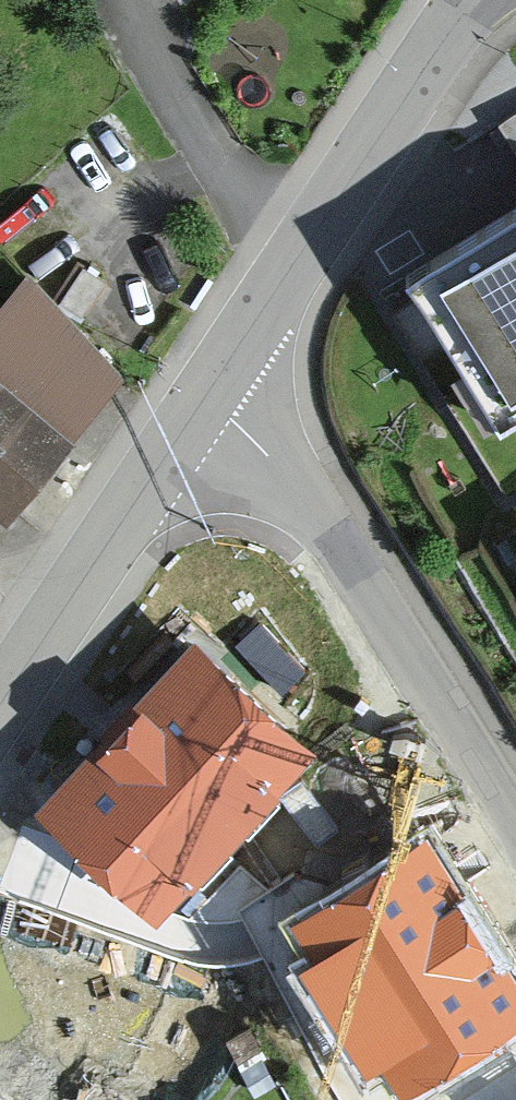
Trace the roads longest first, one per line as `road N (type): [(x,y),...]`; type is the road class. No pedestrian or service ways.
road 1 (residential): [(204,399),(275,463),(332,531),(515,830)]
road 2 (unclassified): [(204,399),(438,45),(477,0)]
road 3 (unclassified): [(0,704),(204,399)]

